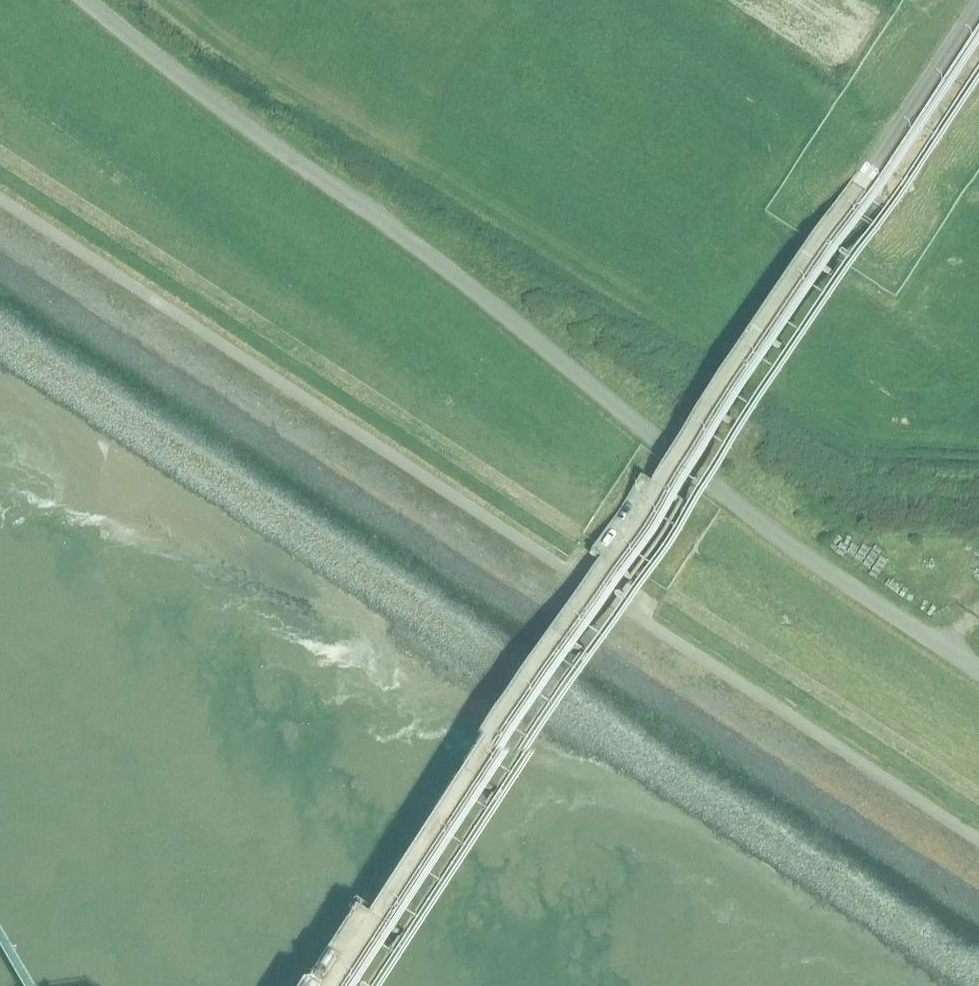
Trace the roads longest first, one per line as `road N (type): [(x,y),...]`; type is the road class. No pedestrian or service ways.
road 1 (unclassified): [(978,667),(723,497),(456,275),(88,0)]

